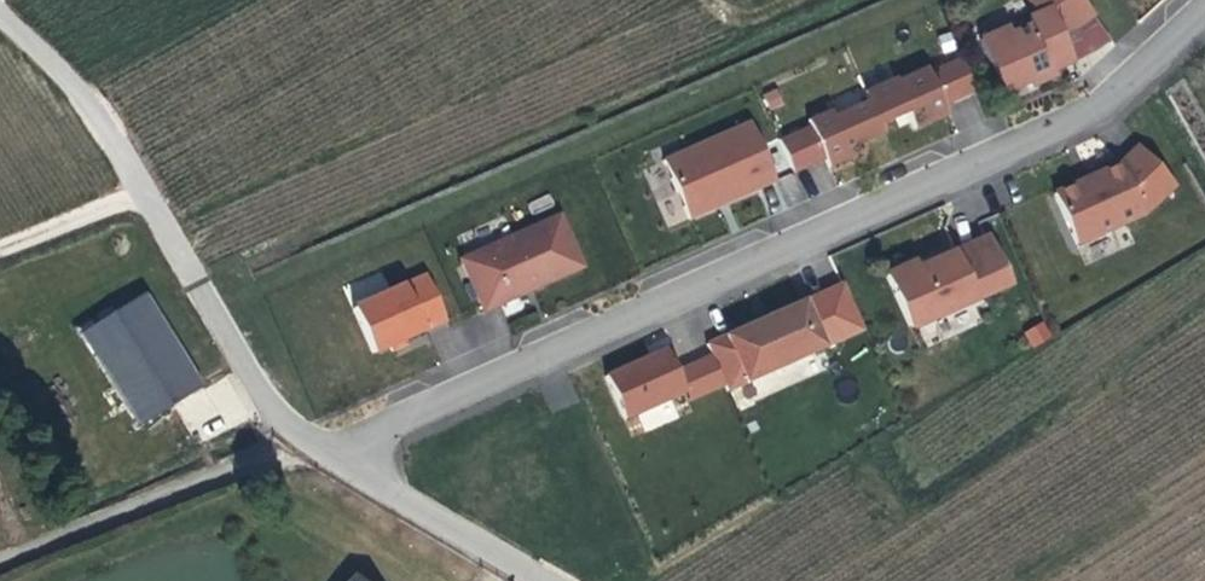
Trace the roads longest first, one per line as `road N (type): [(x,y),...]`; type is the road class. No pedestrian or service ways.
road 1 (residential): [(337,456),(1079,119),(1204,14)]
road 2 (unclassified): [(0,14),(111,139),(281,420),(337,456)]
road 3 (unclassified): [(337,456),(543,580)]
road 4 (track): [(146,195),(0,251)]

